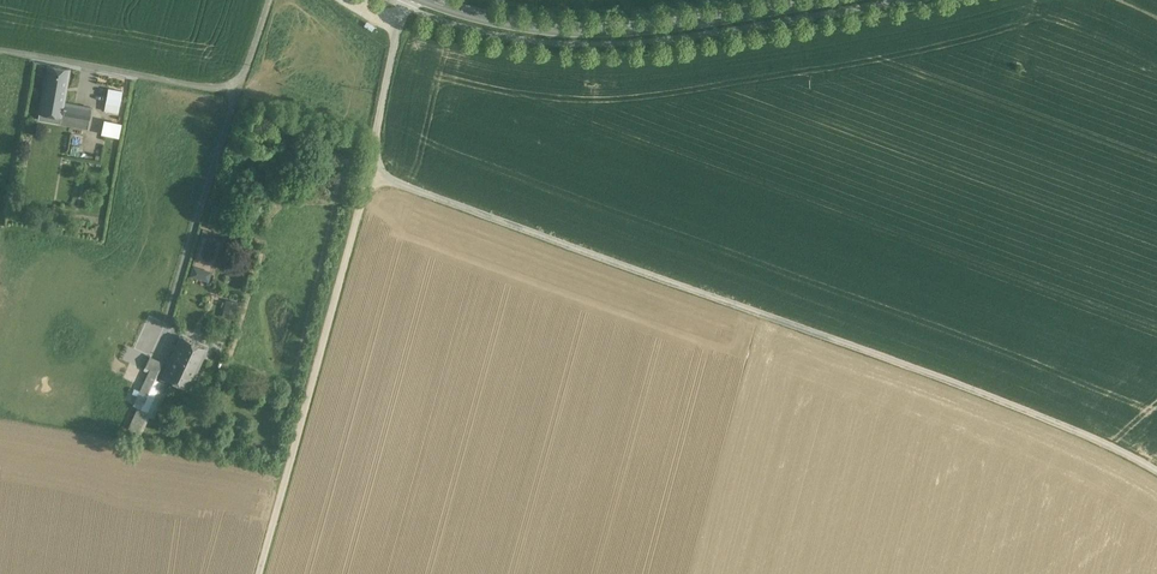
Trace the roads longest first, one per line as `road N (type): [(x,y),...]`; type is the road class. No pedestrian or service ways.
road 1 (unclassified): [(1156,466),(1108,437),(369,173)]
road 2 (unclassified): [(369,173),(260,573)]
road 3 (tertiary): [(424,0),(520,26),(605,32),(825,0)]
road 4 (residential): [(0,52),(209,86),(235,83),(269,0)]
road 5 (unclassified): [(369,173),(409,0)]

